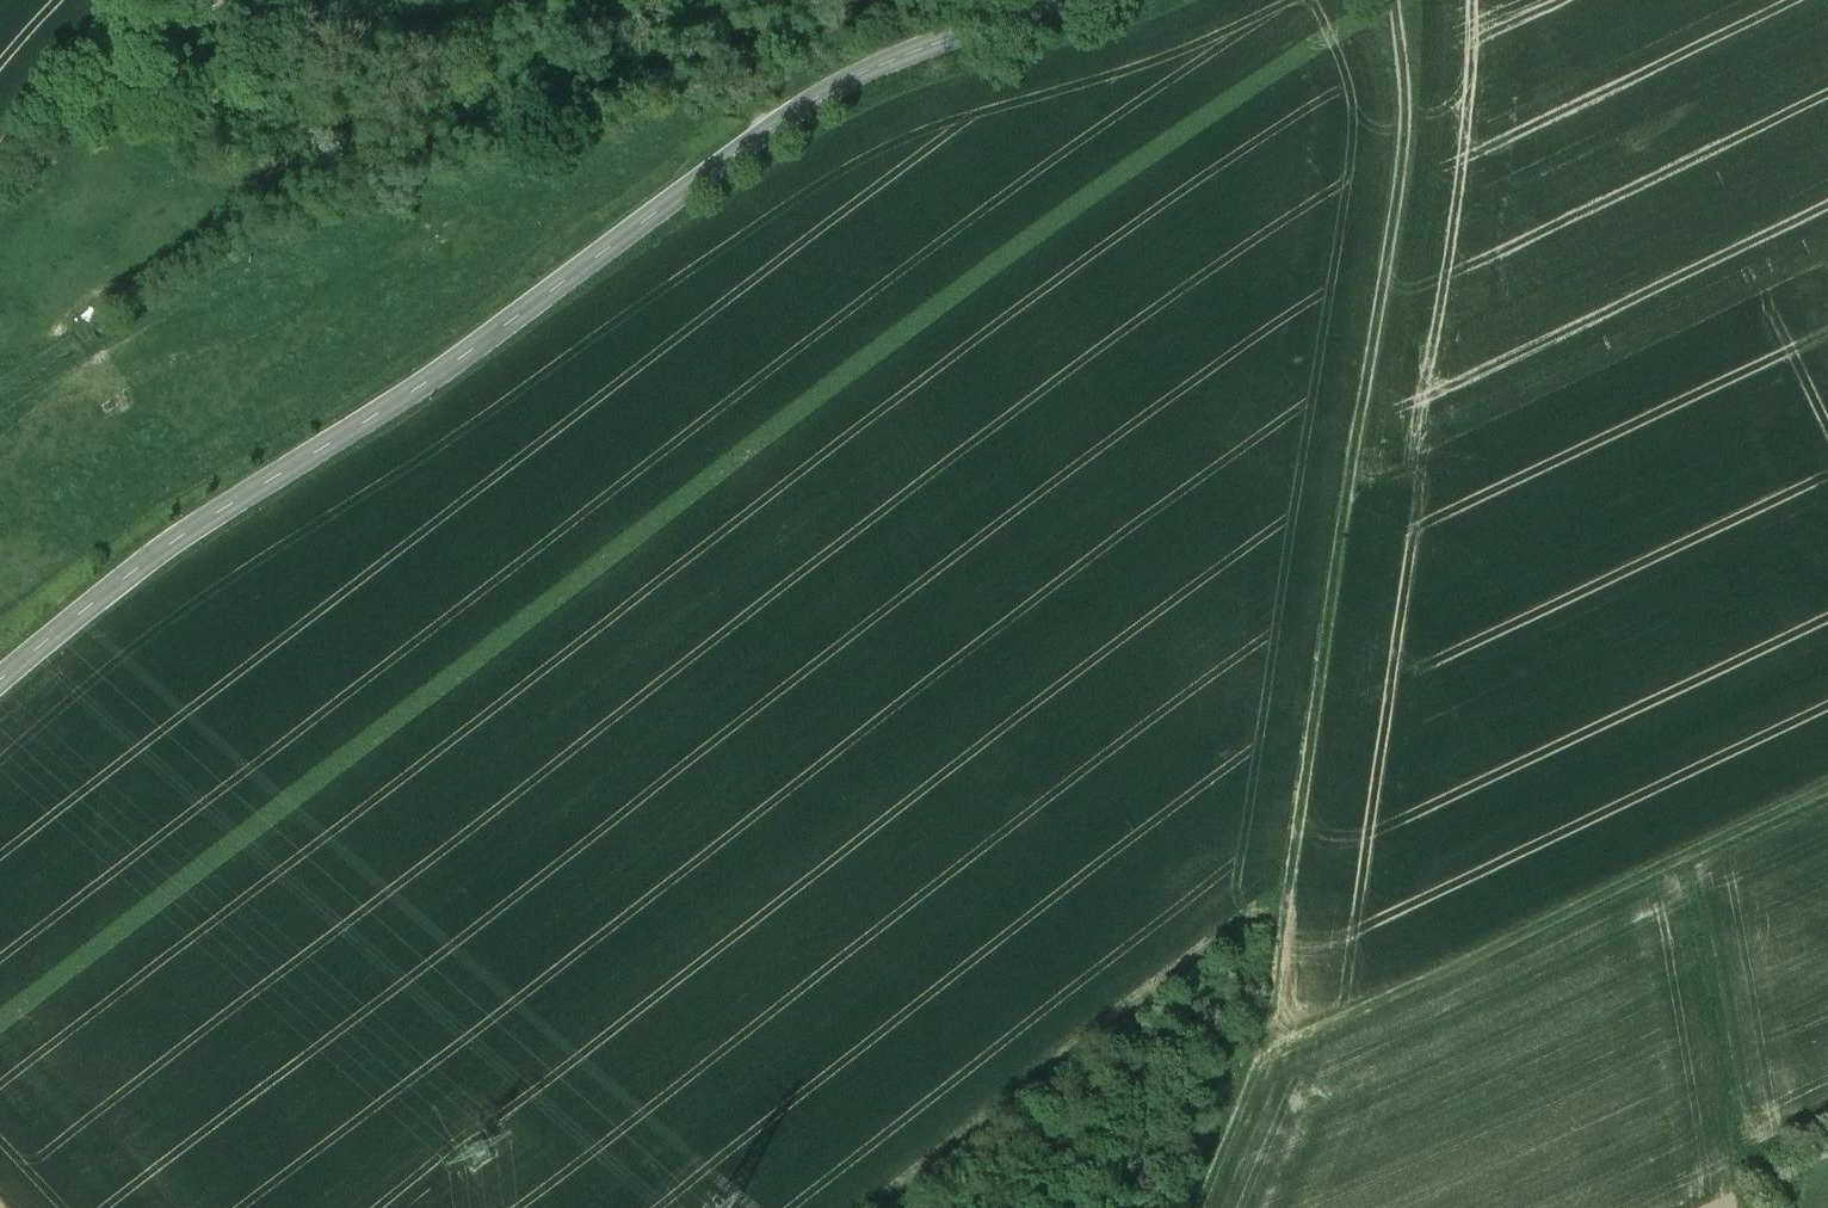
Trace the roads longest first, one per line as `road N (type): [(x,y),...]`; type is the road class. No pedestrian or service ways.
road 1 (tertiary): [(0,683),(136,569),(440,373),(842,80),(1051,0)]
road 2 (track): [(1390,0),(1407,123),(1308,782),(1236,1084)]
road 3 (track): [(1827,791),(1249,1068),(1184,1207)]

